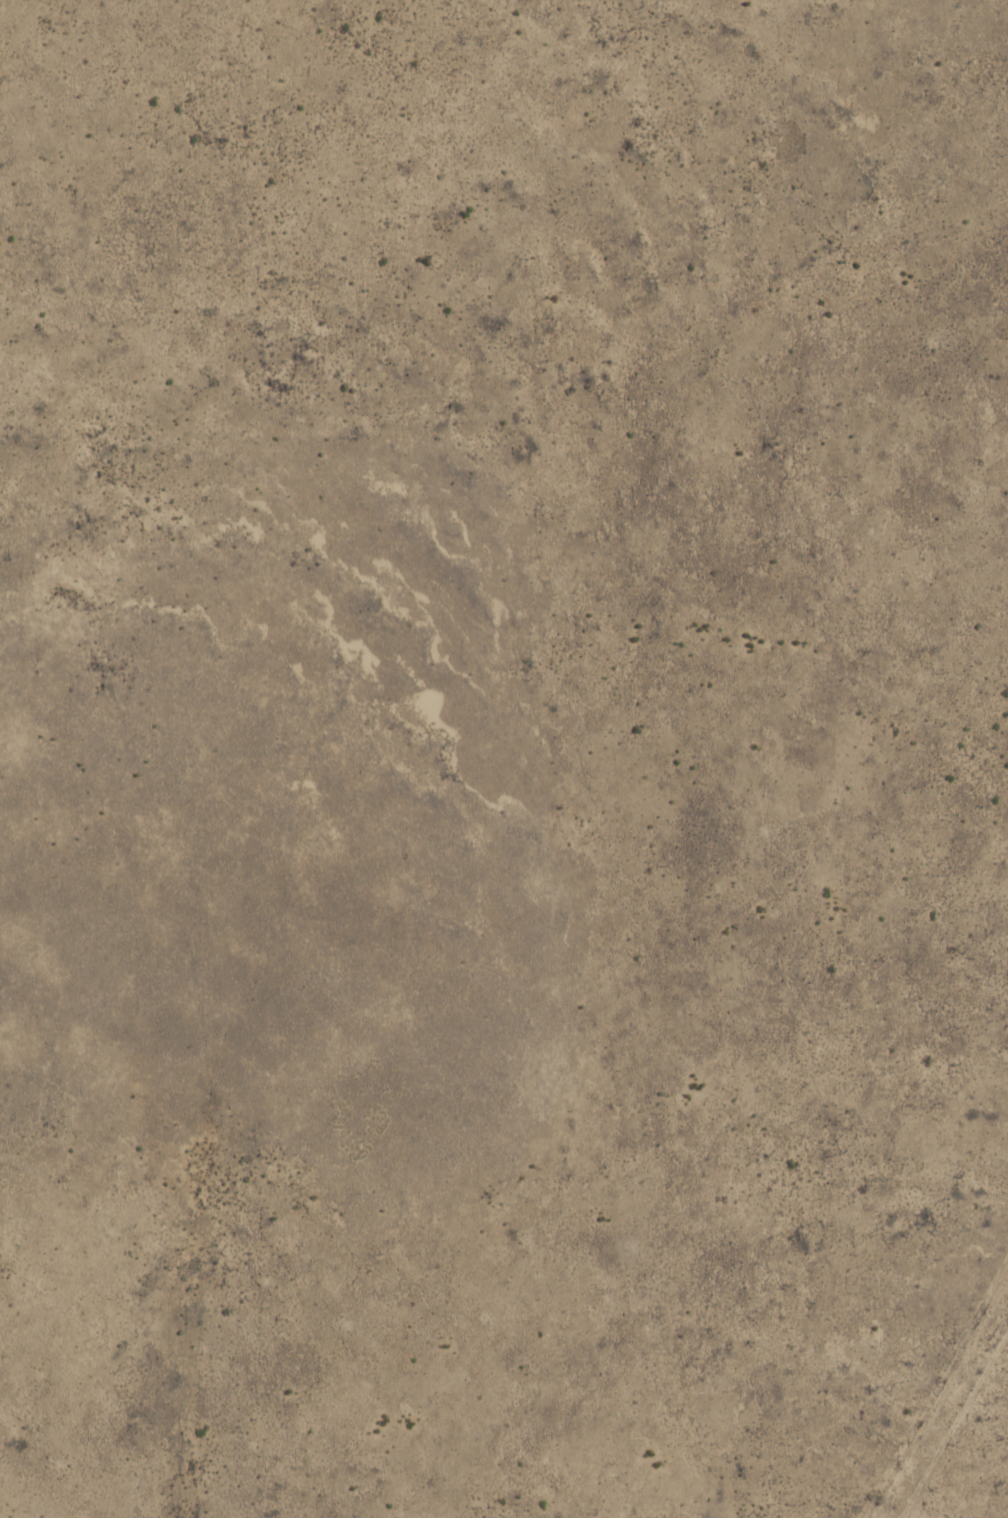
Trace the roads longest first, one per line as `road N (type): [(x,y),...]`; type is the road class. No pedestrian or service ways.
road 1 (track): [(1007,1324),(894,1517)]

